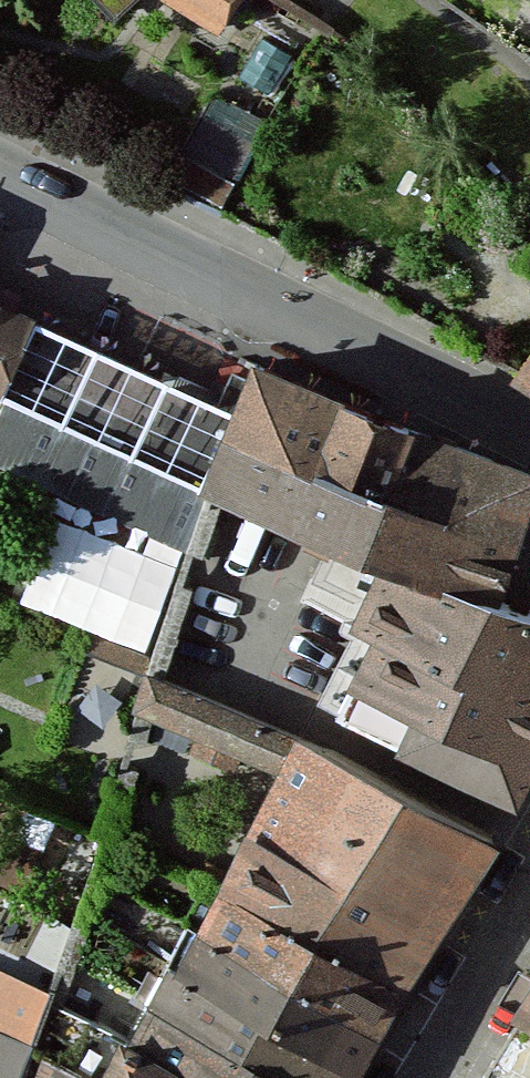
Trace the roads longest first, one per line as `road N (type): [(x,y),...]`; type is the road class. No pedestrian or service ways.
road 1 (unclassified): [(529,430),(449,381),(0,175)]
road 2 (residential): [(414,1077),(529,877)]

